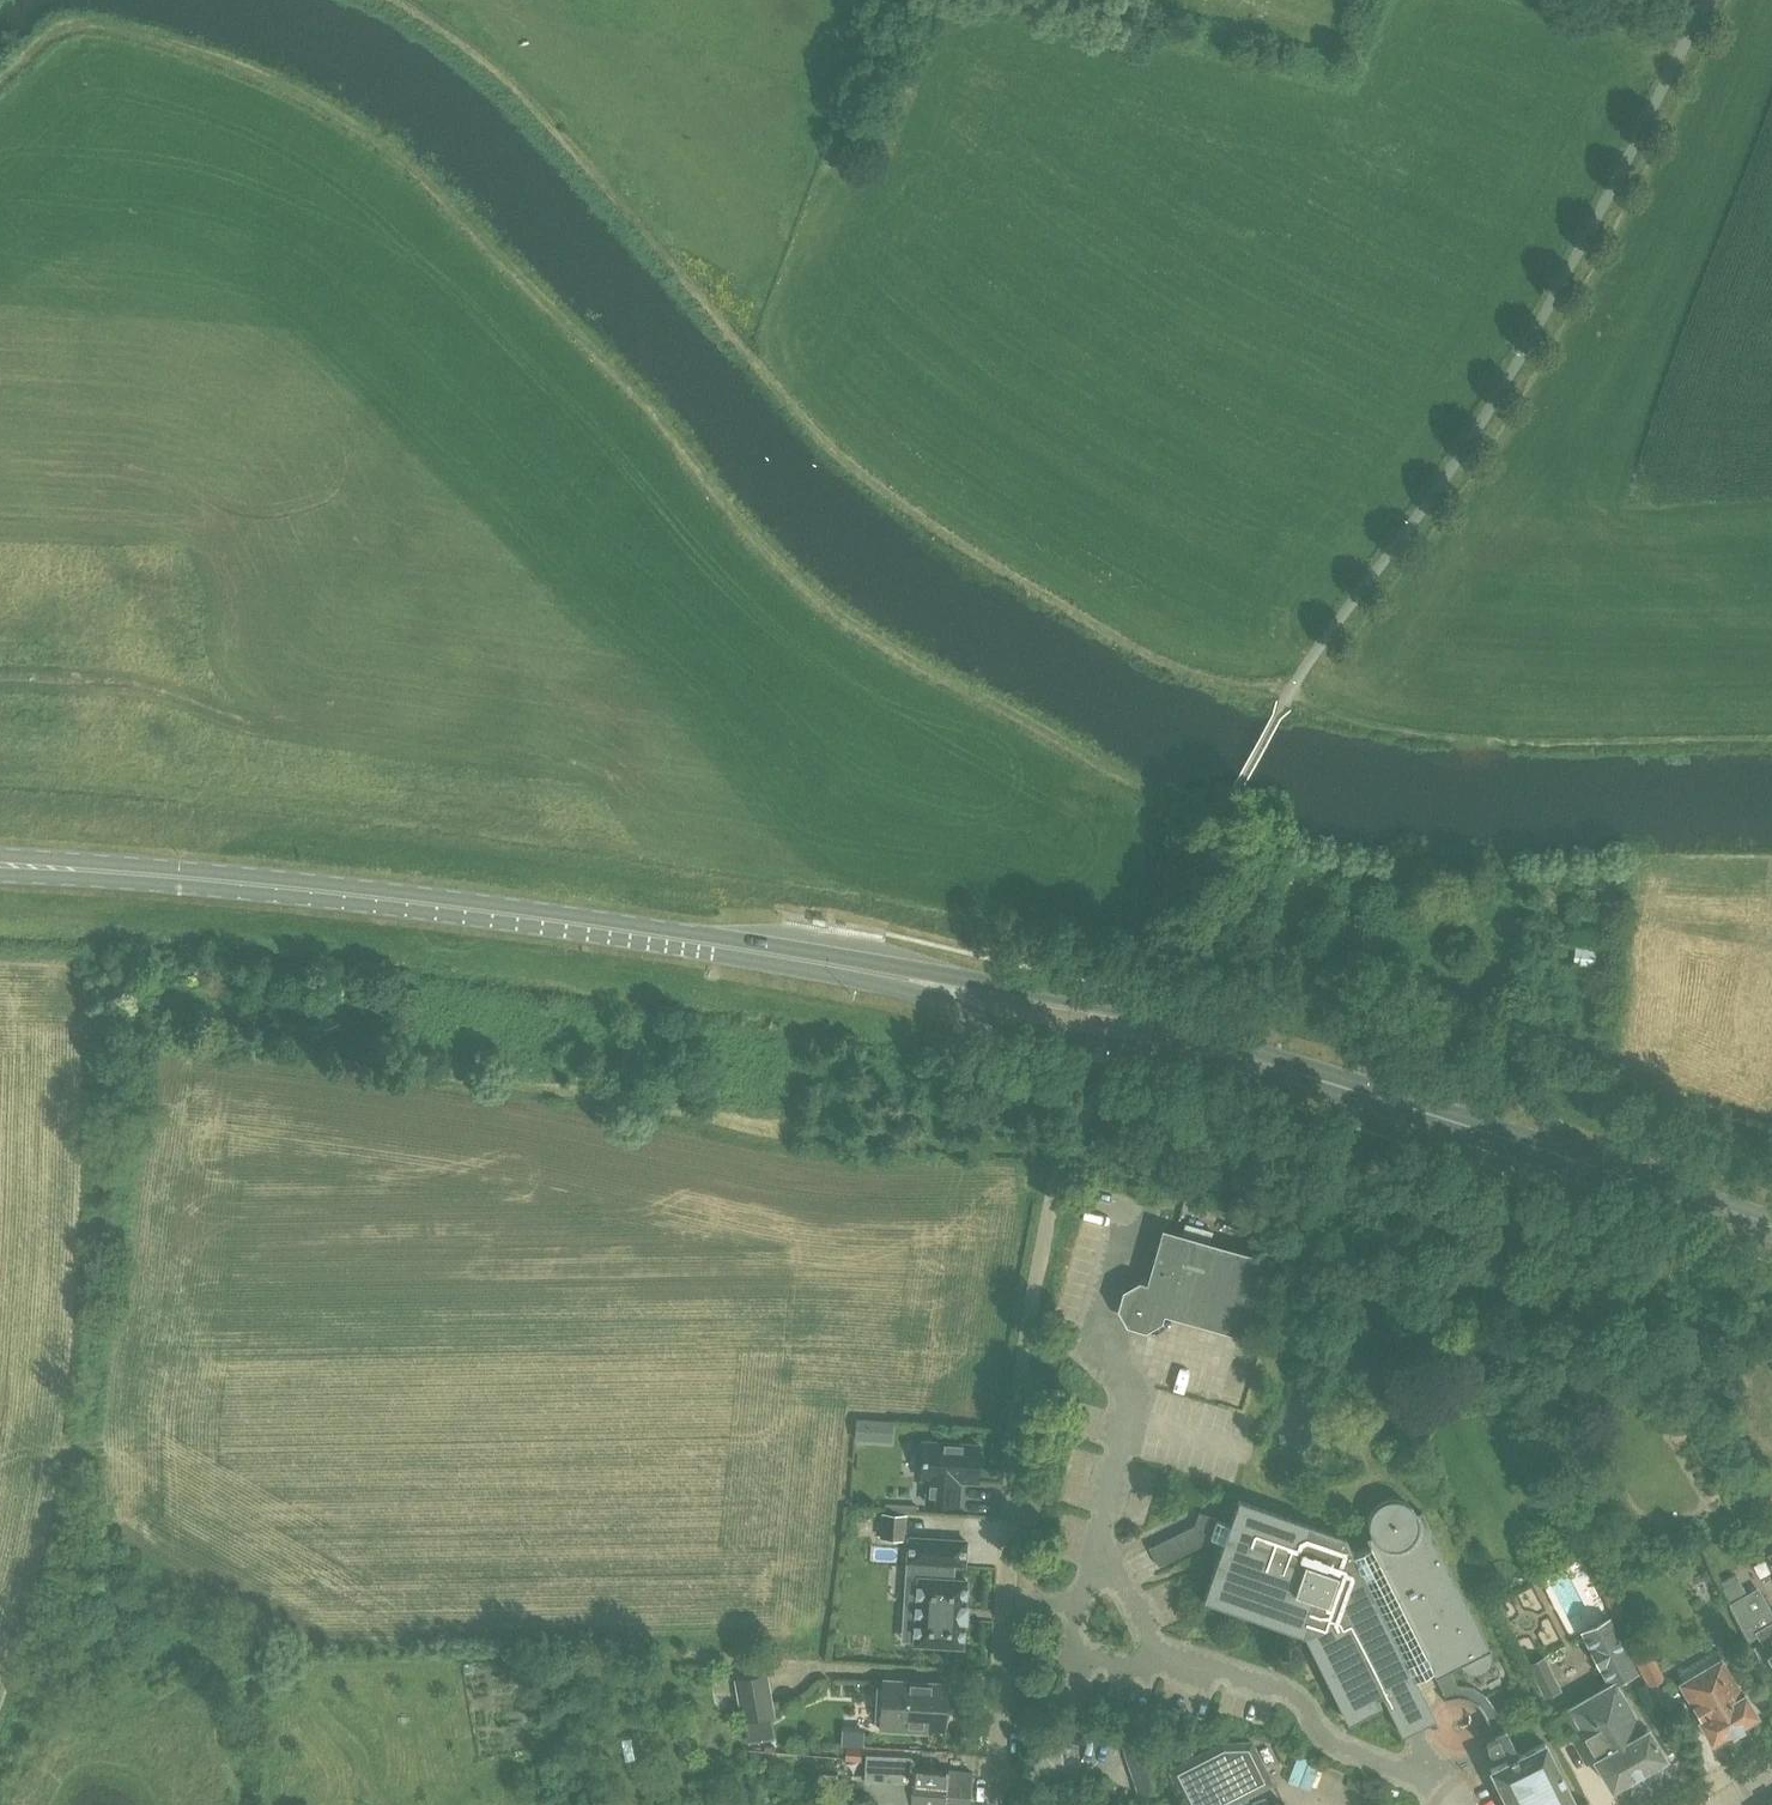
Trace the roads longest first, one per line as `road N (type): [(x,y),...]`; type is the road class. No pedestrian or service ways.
road 1 (primary): [(1771,1226),(1316,1079),(910,979),(298,887),(125,874)]
road 2 (residential): [(1008,1603),(1016,1403),(1050,1204)]
road 3 (residential): [(1452,1804),(1439,1791),(1330,1742),(1291,1695),(1159,1656)]
road 4 (residential): [(1101,1545),(1138,1413),(1136,1388),(1101,1335),(1125,1238)]
road 5 (residential): [(996,1804),(1008,1603)]
road 6 (residential): [(1159,1656),(1122,1661),(1081,1647),(1073,1635),(1082,1602)]
road 7 (primary): [(125,874),(0,857)]
road 8 (residential): [(1159,1656),(1101,1545)]
road 9 (primary): [(0,876),(125,874)]

